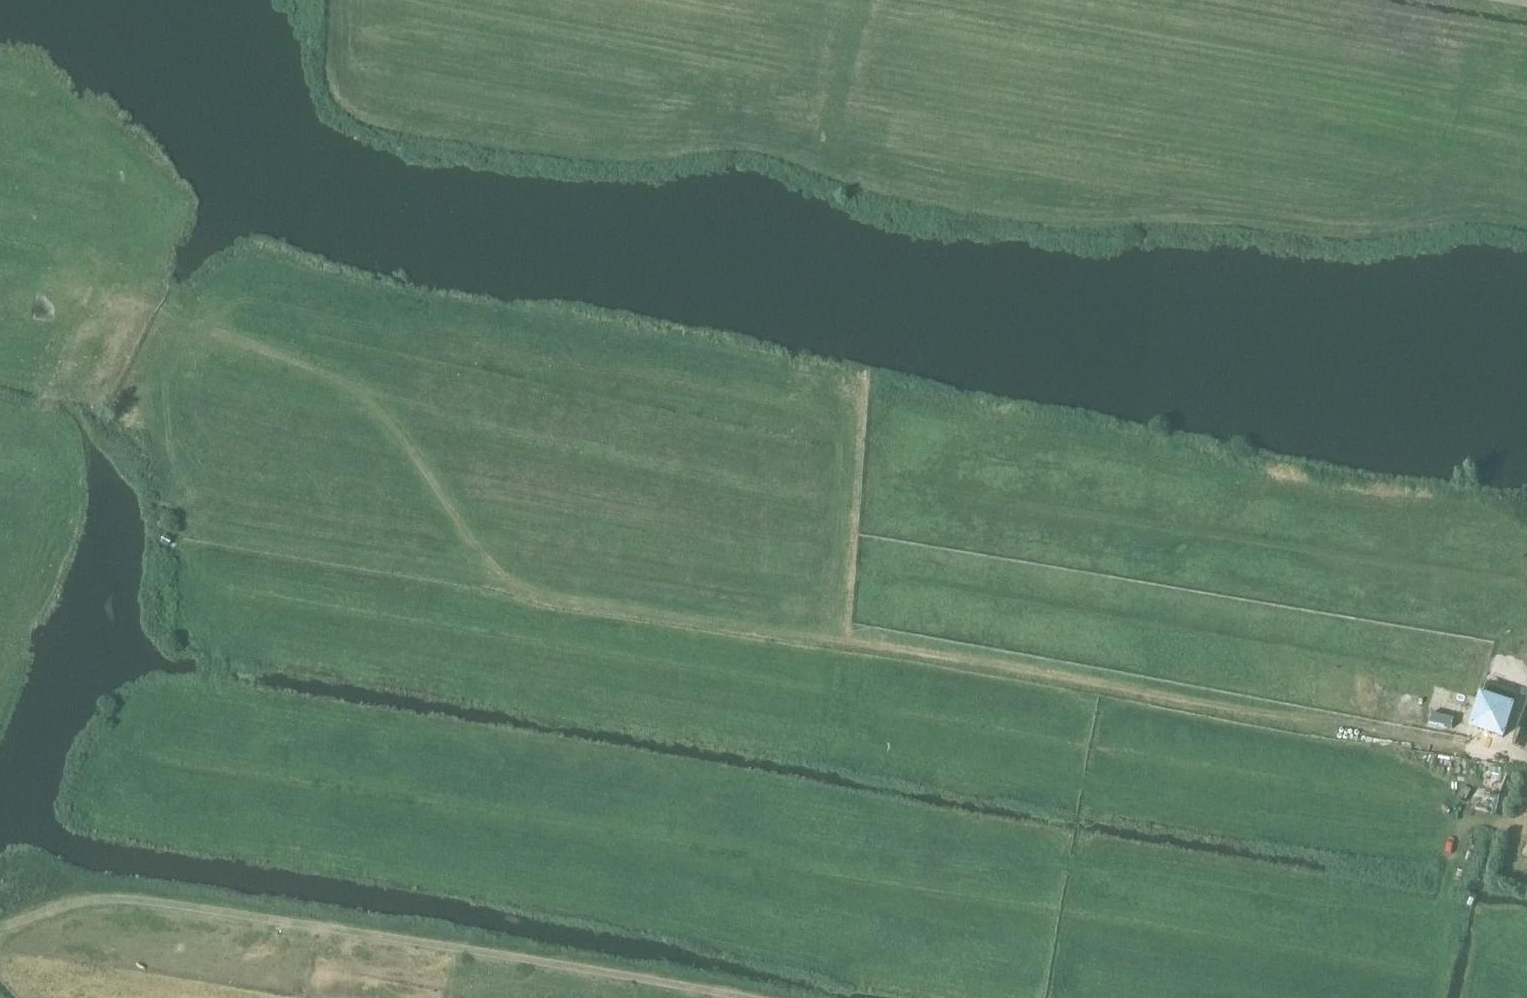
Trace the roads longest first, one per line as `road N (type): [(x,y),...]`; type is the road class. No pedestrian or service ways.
road 1 (track): [(1526,766),(535,596),(499,575),(391,425),(348,392),(158,310)]
road 2 (track): [(756,997),(227,909),(85,899),(0,924)]

